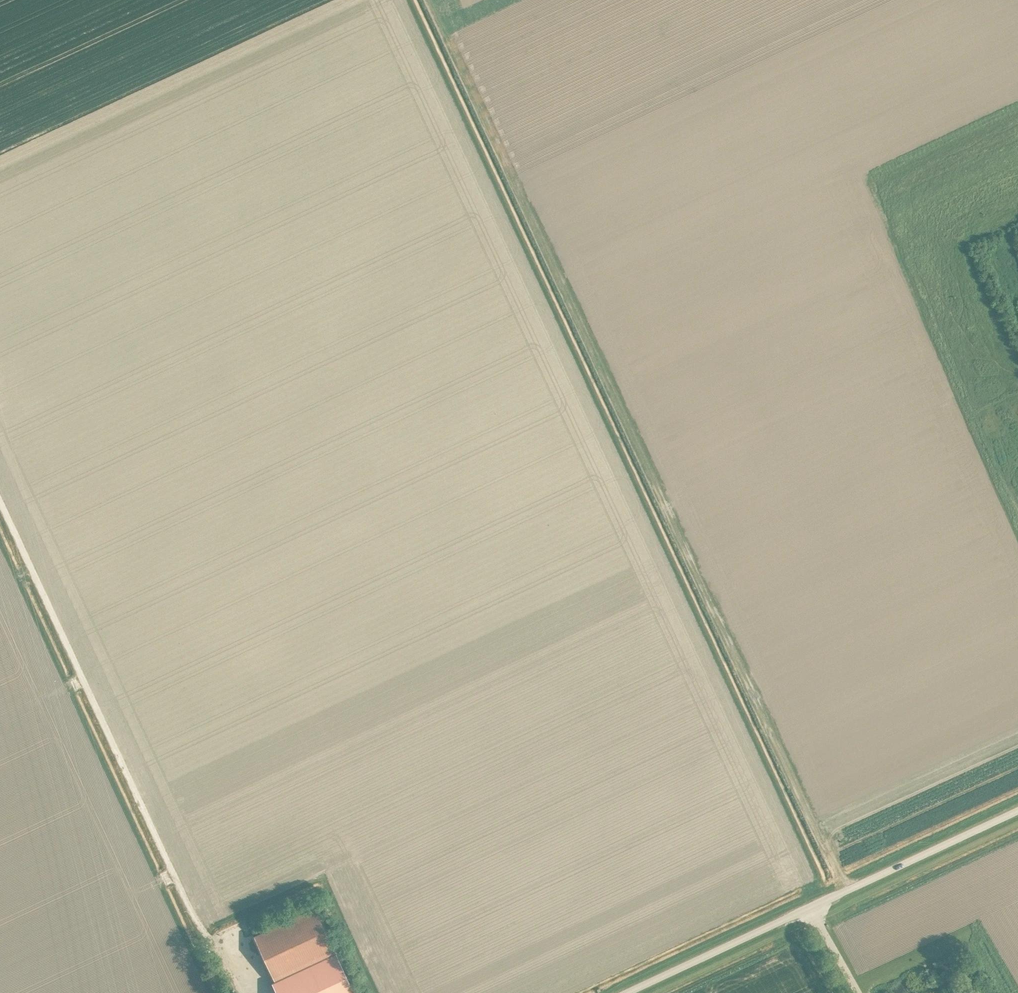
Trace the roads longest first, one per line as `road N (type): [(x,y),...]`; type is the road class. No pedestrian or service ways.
road 1 (unclassified): [(625,992),(1017,810)]

